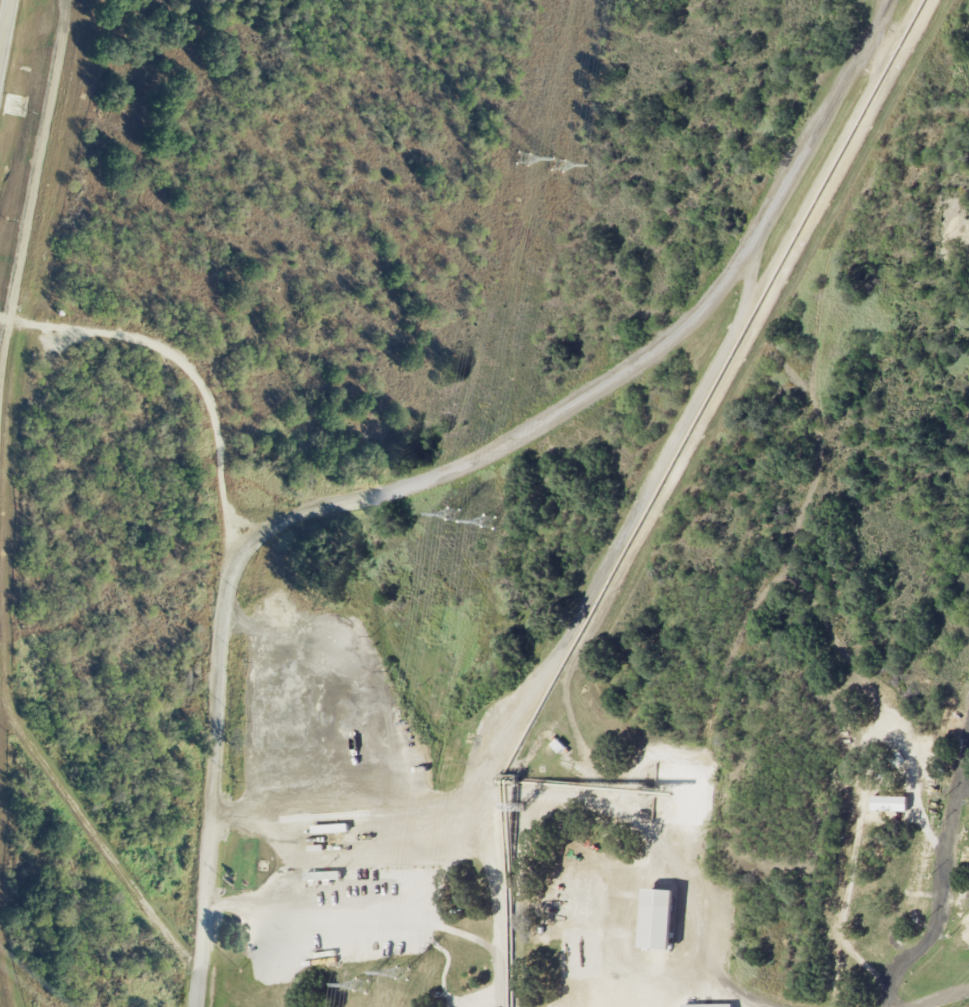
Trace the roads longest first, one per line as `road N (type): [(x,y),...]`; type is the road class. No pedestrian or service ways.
road 1 (track): [(0,360),(66,0)]

